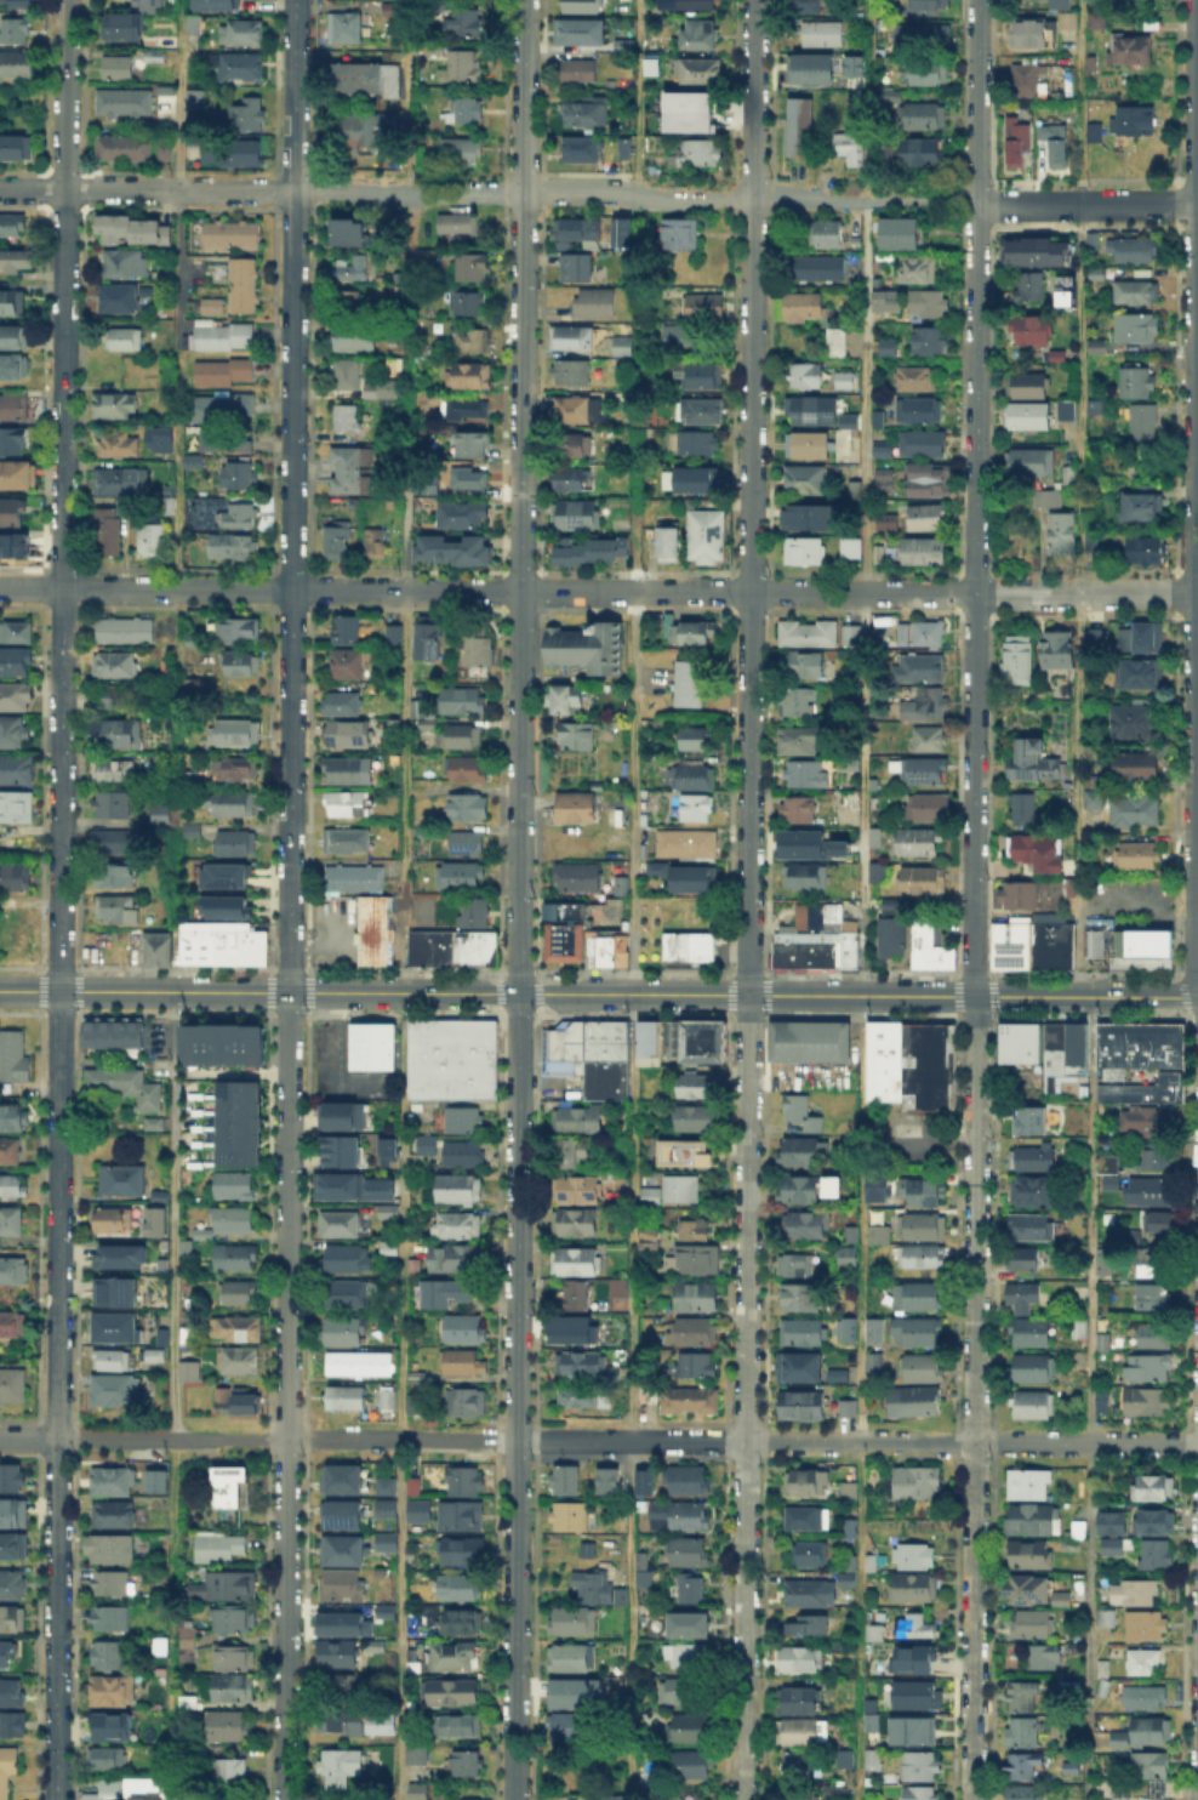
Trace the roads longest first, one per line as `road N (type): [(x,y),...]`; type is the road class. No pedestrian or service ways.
road 1 (residential): [(513,1799),(525,0)]
road 2 (residential): [(744,1799),(755,0)]
road 3 (residential): [(55,1799),(65,0)]
road 4 (residential): [(285,1799),(294,0)]
road 5 (residential): [(972,1799),(979,0)]
road 6 (tertiary): [(0,990),(1197,997)]
road 7 (residential): [(0,589),(865,593)]
road 8 (residential): [(1197,975),(1197,398)]
road 9 (residential): [(57,1439),(515,1440)]
road 10 (residential): [(860,1441),(1197,1443)]
road 11 (residential): [(643,196),(979,199)]
road 12 (residential): [(865,593),(1197,593)]
road 13 (residential): [(0,190),(293,192)]
road 14 (residential): [(293,192),(524,192)]
road 15 (residential): [(633,1440),(860,1441)]
road 16 (residential): [(979,199),(1197,203)]

